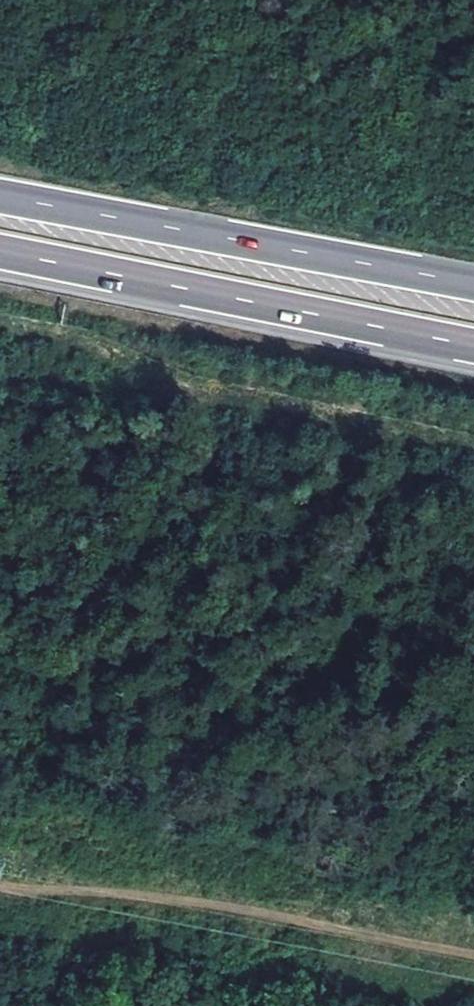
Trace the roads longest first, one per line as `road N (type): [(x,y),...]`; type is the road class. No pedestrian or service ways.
road 1 (motorway): [(0,258),(473,352)]
road 2 (motorway): [(473,287),(0,197)]
road 3 (track): [(473,964),(83,892),(0,886)]

